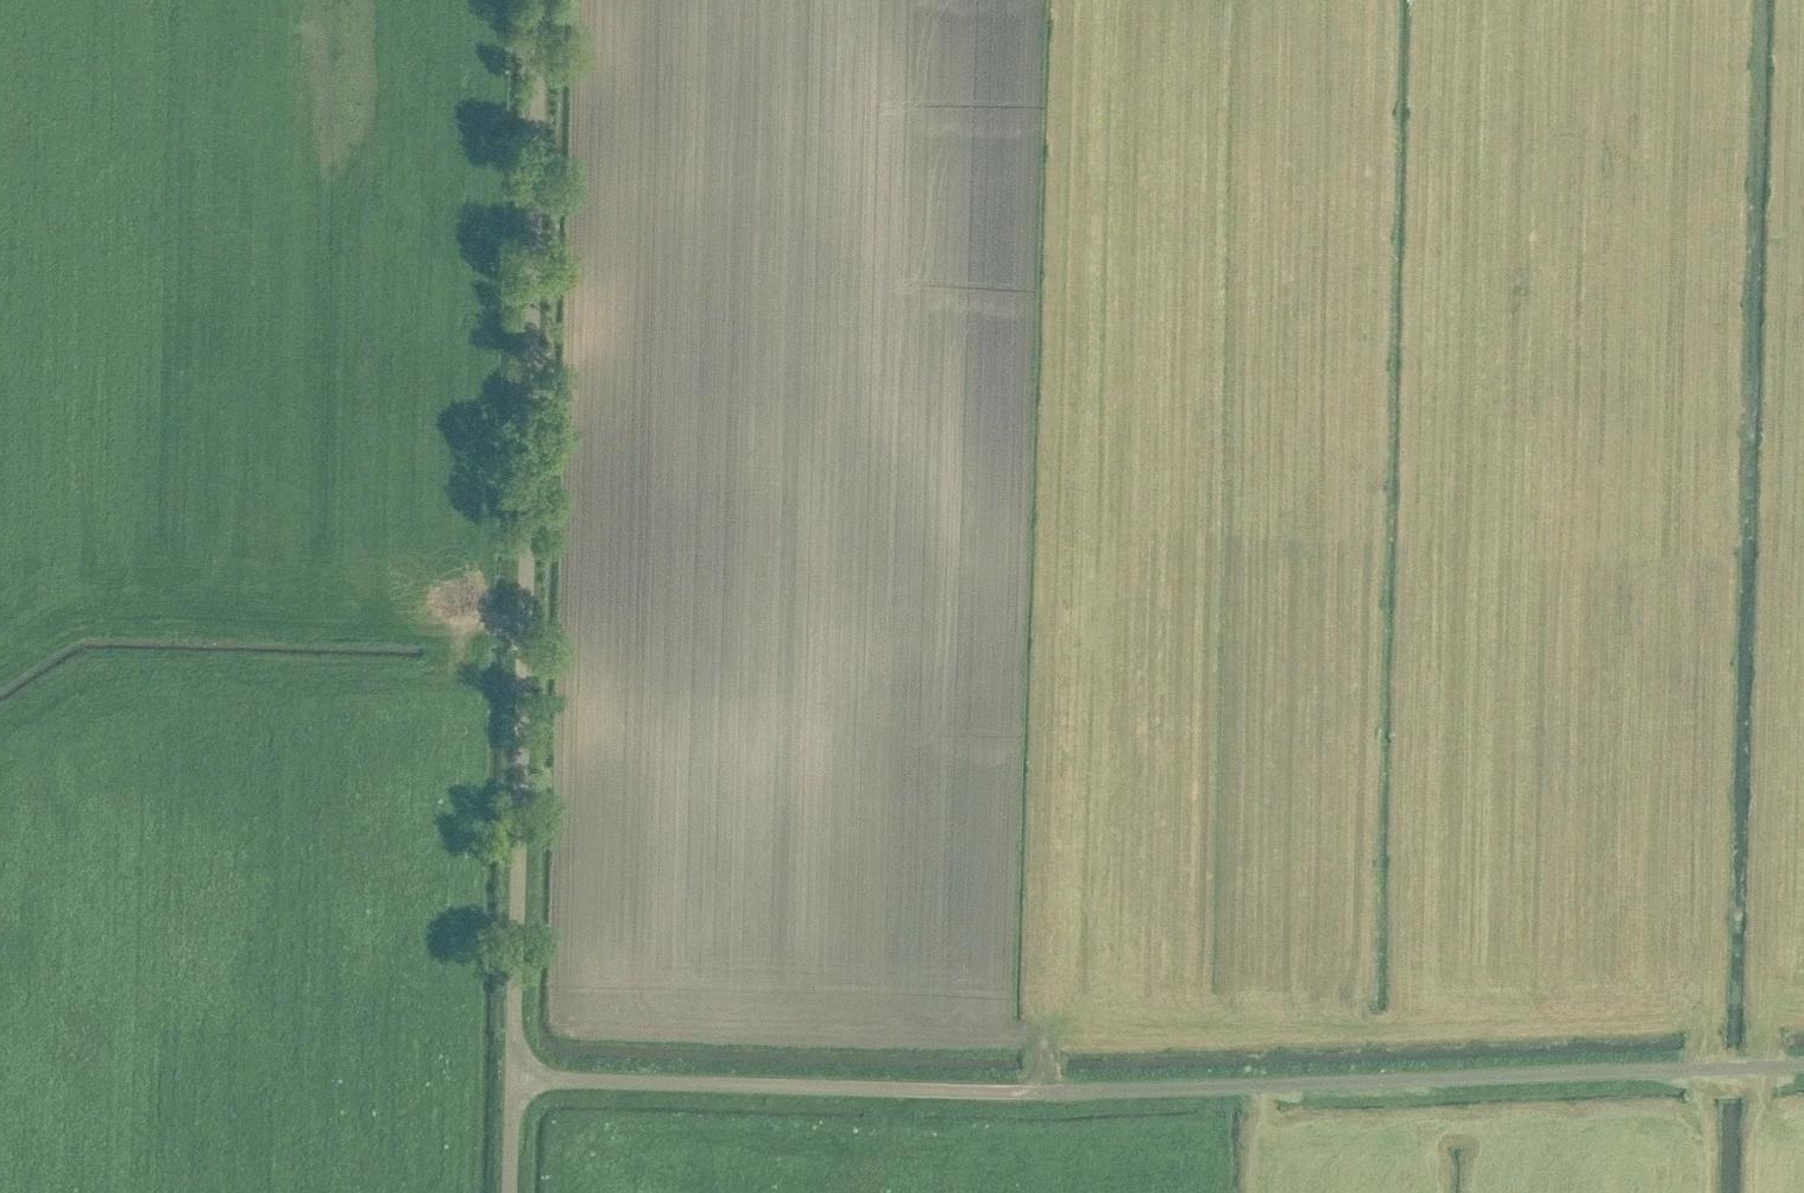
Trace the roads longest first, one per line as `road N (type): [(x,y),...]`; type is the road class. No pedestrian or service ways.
road 1 (unclassified): [(517,1079),(982,1096),(1803,1071)]
road 2 (unclassified): [(517,1079),(545,0)]

